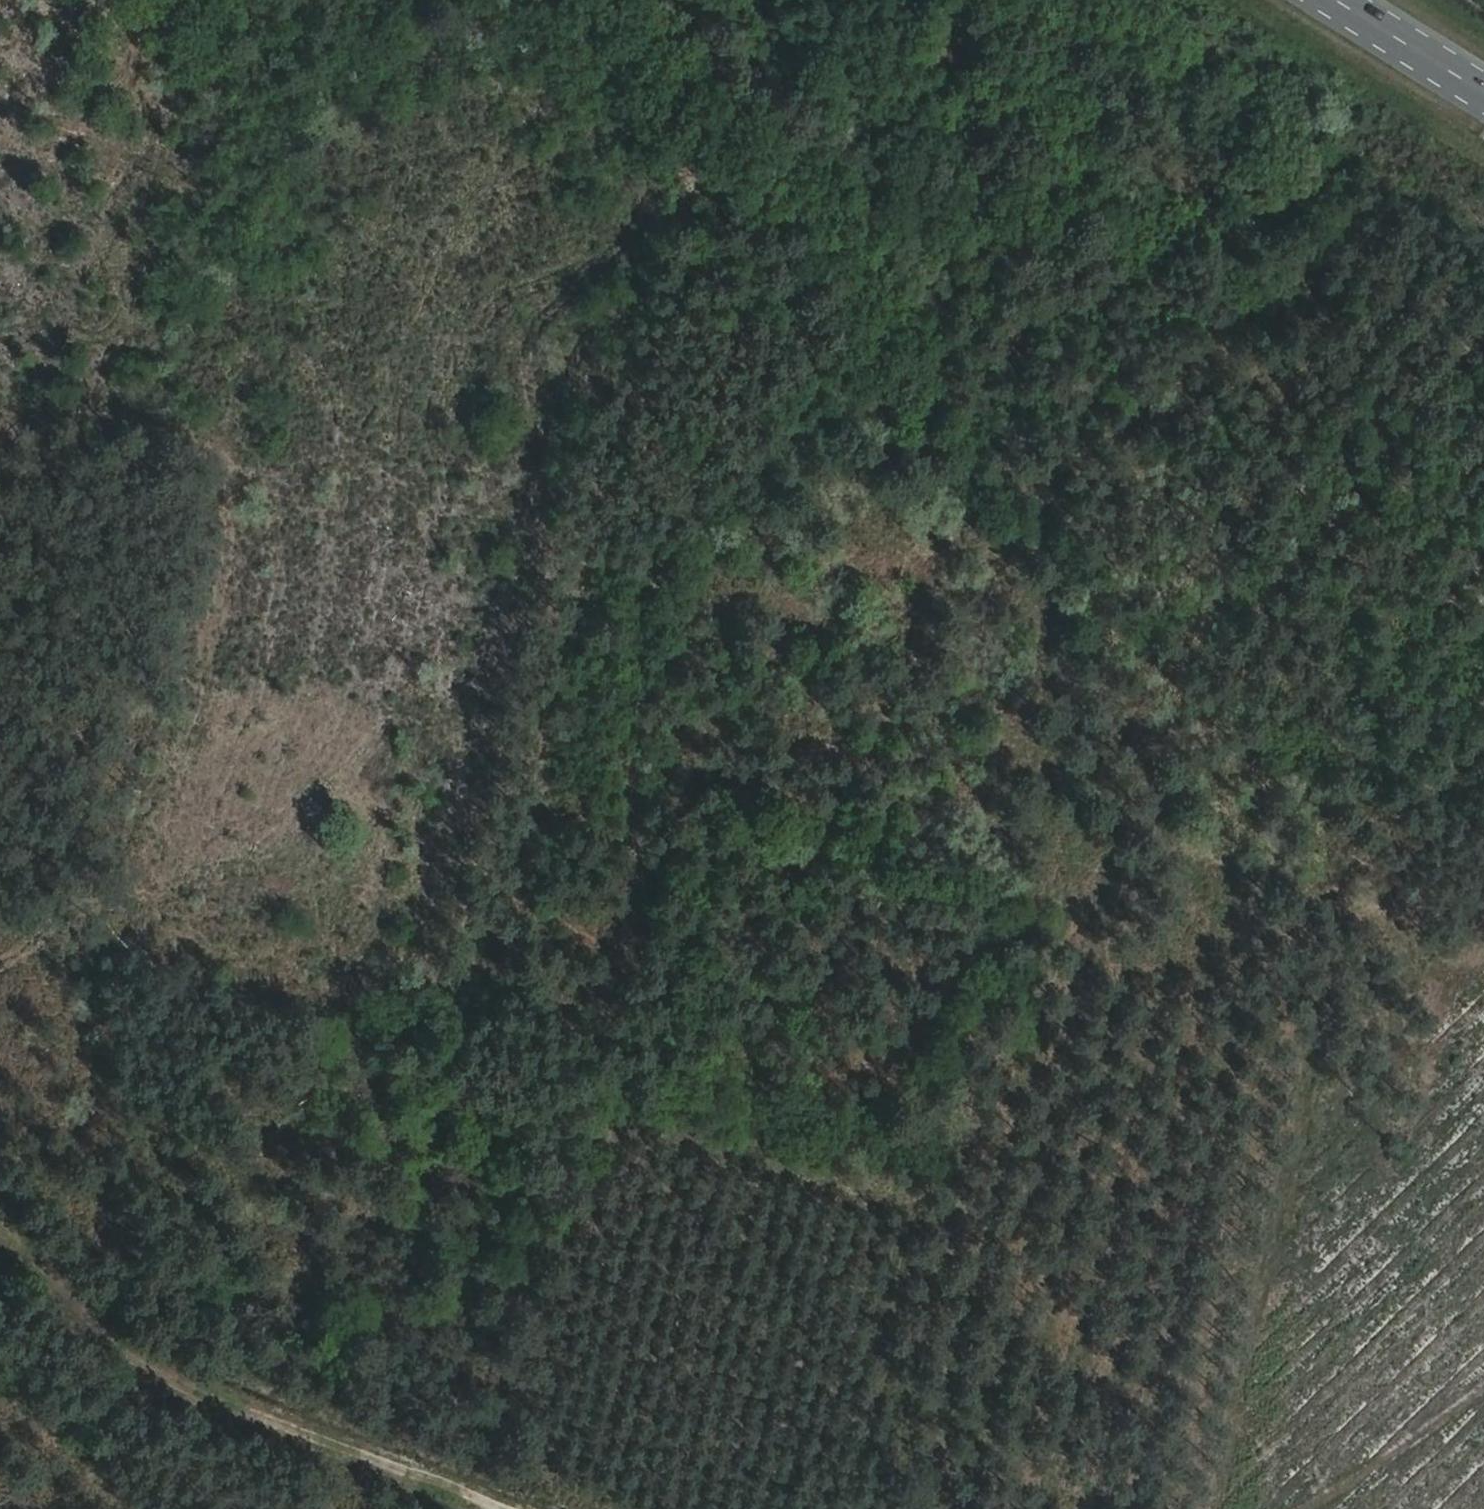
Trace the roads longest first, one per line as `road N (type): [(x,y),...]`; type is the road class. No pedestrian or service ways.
road 1 (track): [(504,1508),(219,1407),(86,1326),(0,1220)]
road 2 (track): [(1301,1508),(1483,1390)]
road 3 (primary): [(1483,86),(1347,0)]

